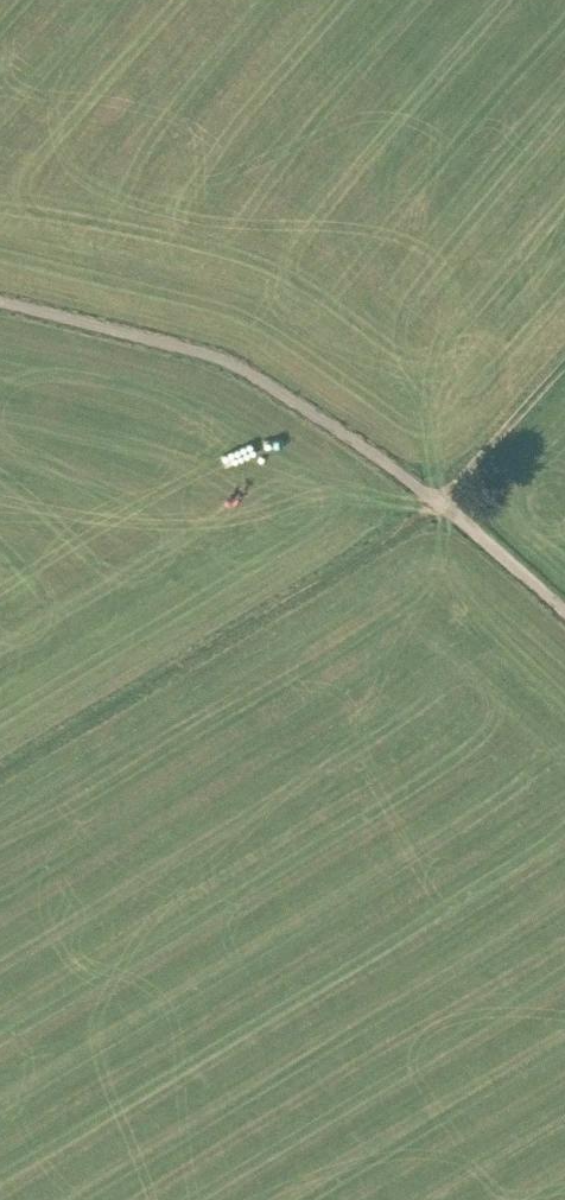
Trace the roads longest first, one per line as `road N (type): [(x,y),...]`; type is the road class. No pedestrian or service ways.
road 1 (track): [(564,367),(443,503),(0,772)]
road 2 (track): [(0,286),(235,348),(443,503),(564,613)]

